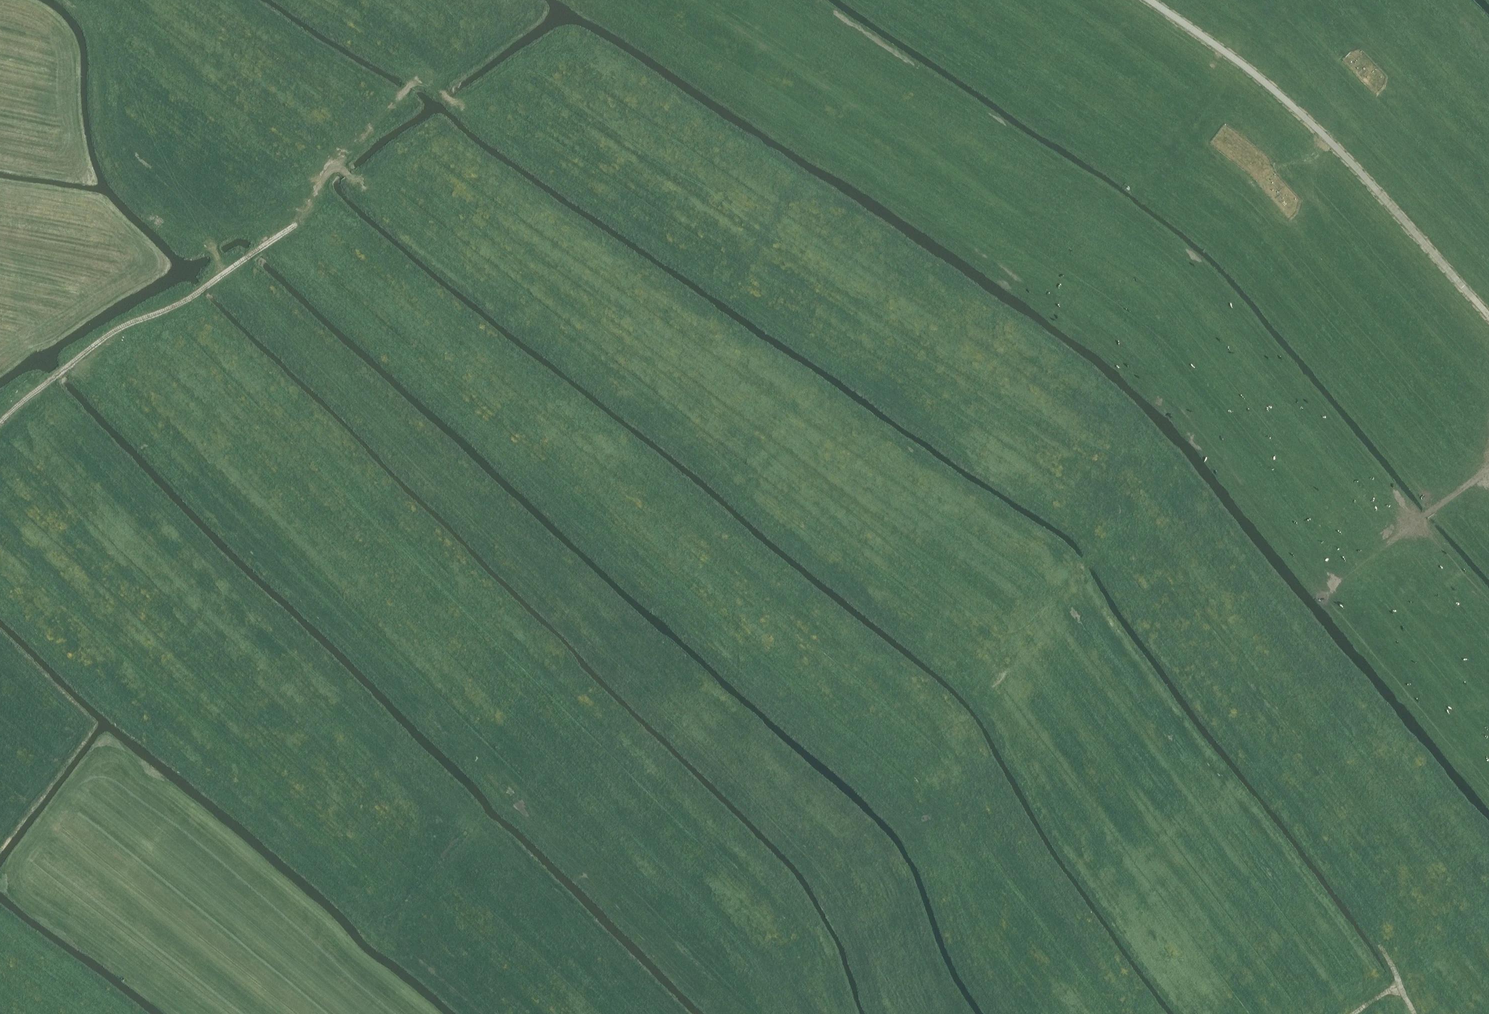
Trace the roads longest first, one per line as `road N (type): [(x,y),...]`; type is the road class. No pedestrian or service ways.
road 1 (track): [(1488,317),(1305,117),(1146,0)]
road 2 (track): [(0,423),(105,338),(193,296),(306,217),(337,165),(356,182)]
road 3 (track): [(117,107),(132,170),(210,240),(222,276)]
road 4 (track): [(413,80),(432,85),(544,167)]
road 5 (track): [(1354,900),(1400,984),(1356,1013)]

